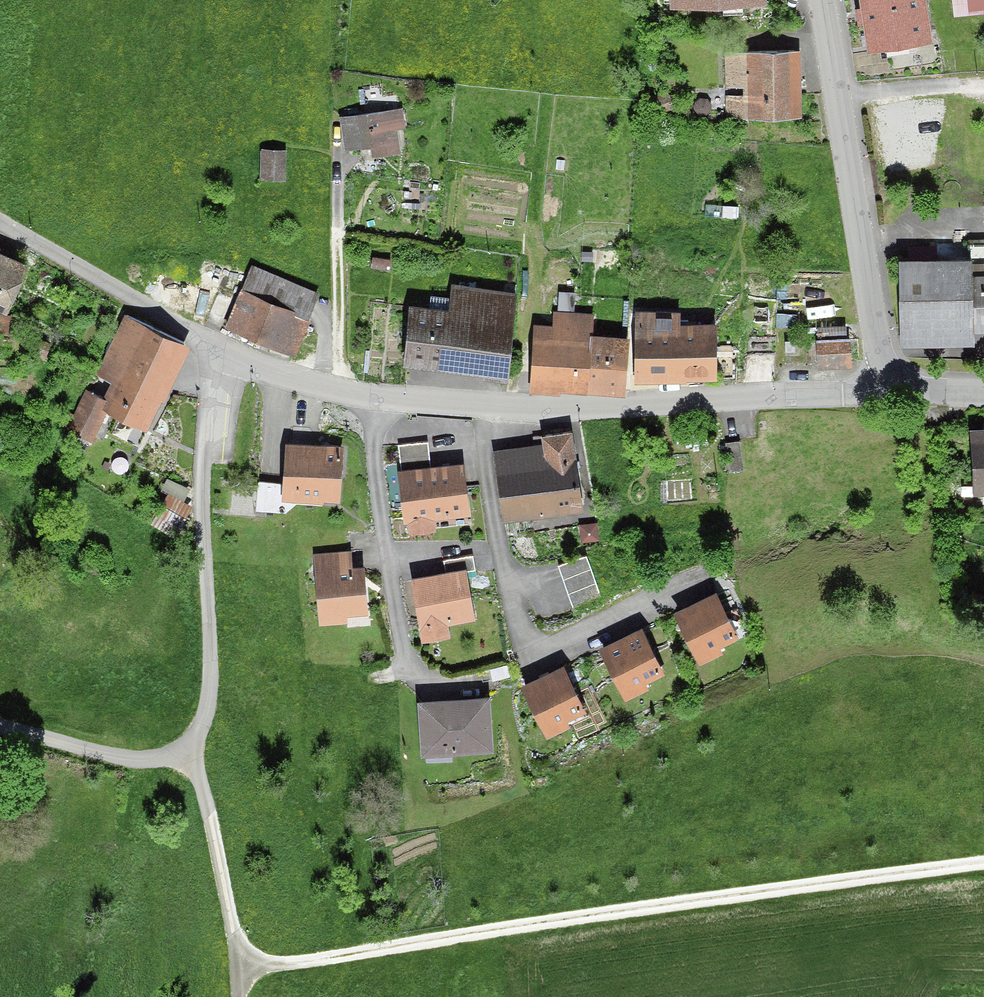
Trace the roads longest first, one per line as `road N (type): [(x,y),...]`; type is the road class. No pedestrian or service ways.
road 1 (residential): [(0,220),(221,354),(375,406),(482,410),(843,394),(899,383)]
road 2 (track): [(241,969),(983,861)]
road 3 (track): [(241,996),(195,753)]
road 4 (tertiary): [(845,154),(874,331),(899,383)]
road 5 (track): [(0,725),(115,757),(155,761),(195,753)]
road 6 (residential): [(666,141),(845,154)]
road 7 (tertiary): [(818,0),(845,154)]

